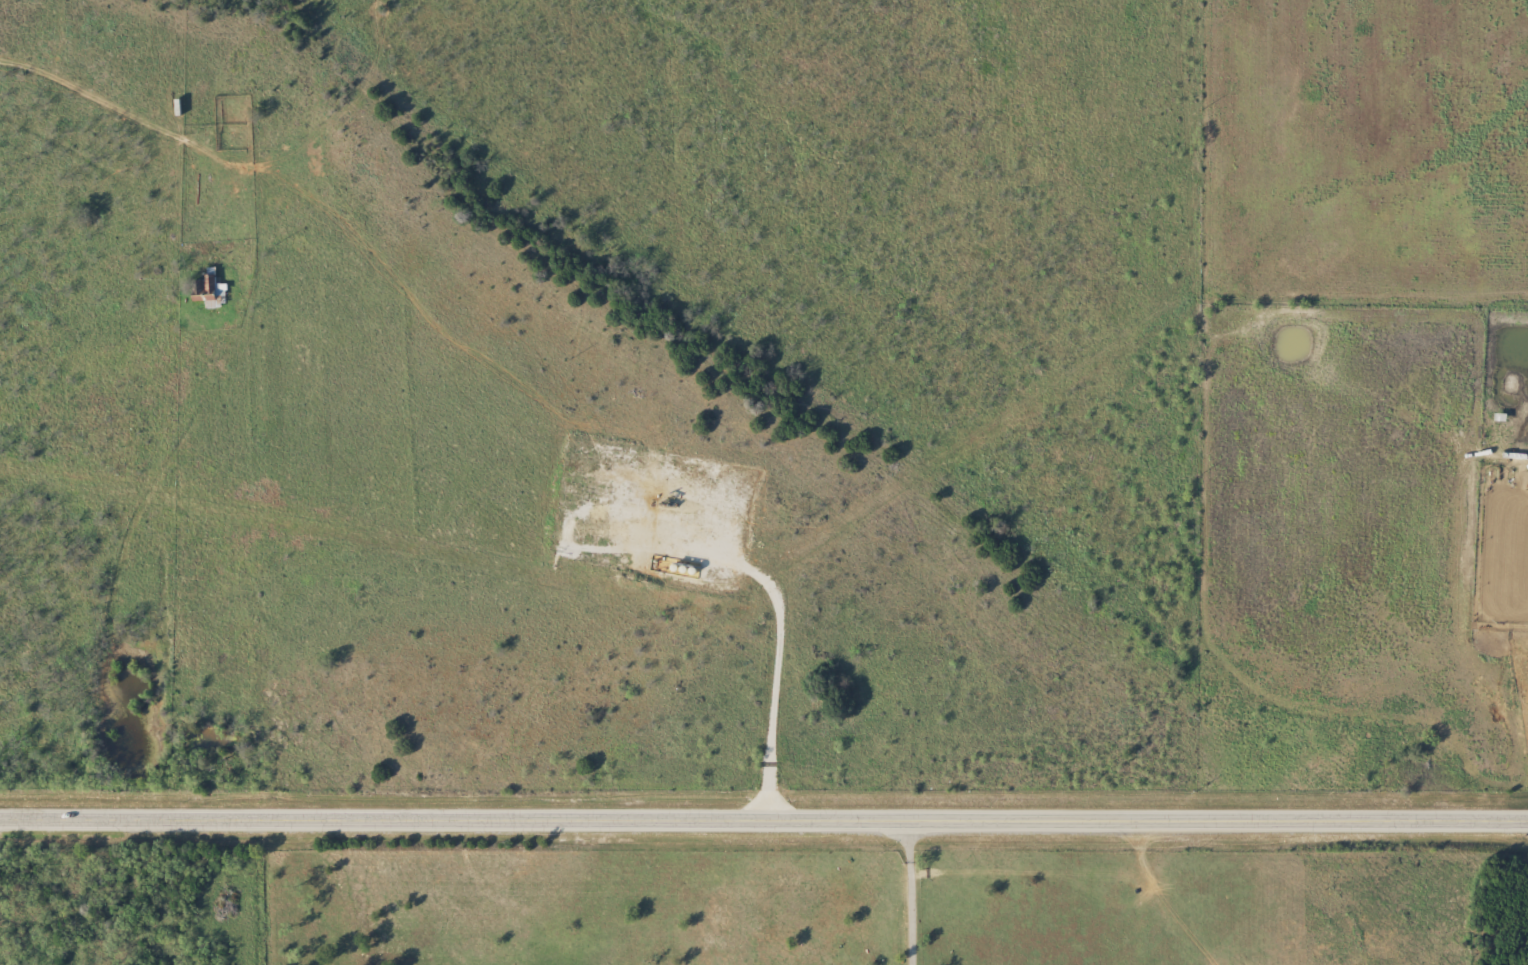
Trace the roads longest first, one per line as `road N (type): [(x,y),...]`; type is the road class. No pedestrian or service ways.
road 1 (secondary): [(1527,820),(1035,813),(0,817)]
road 2 (track): [(0,55),(225,162),(248,196),(228,273)]
road 3 (residential): [(910,964),(906,813)]

